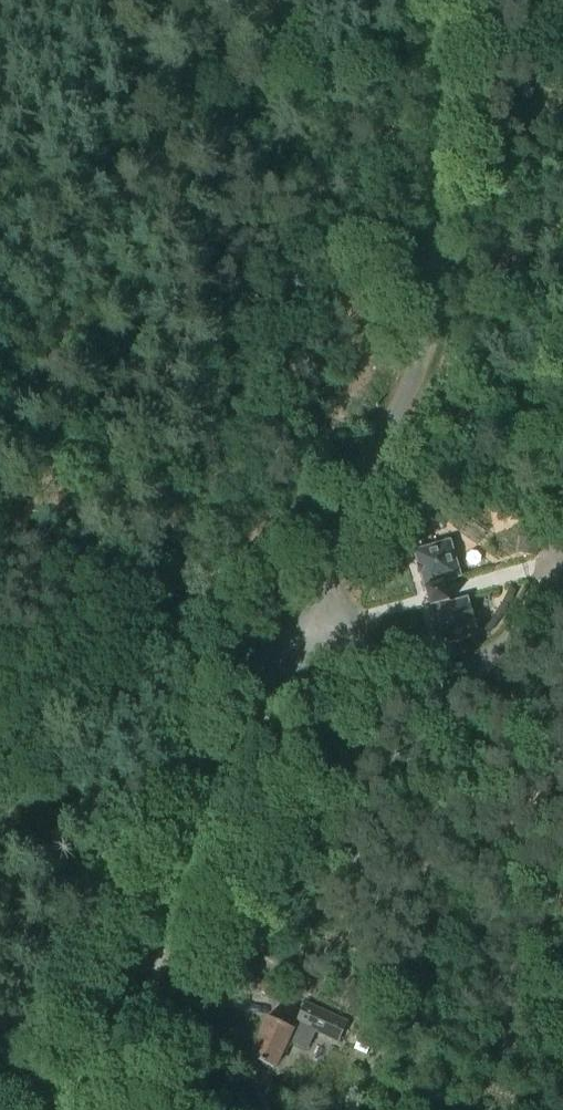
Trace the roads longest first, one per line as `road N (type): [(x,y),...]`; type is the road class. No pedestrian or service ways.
road 1 (unclassified): [(77,1109),(453,272),(454,0)]
road 2 (track): [(0,719),(255,646),(286,651)]
road 3 (track): [(453,272),(562,44)]

